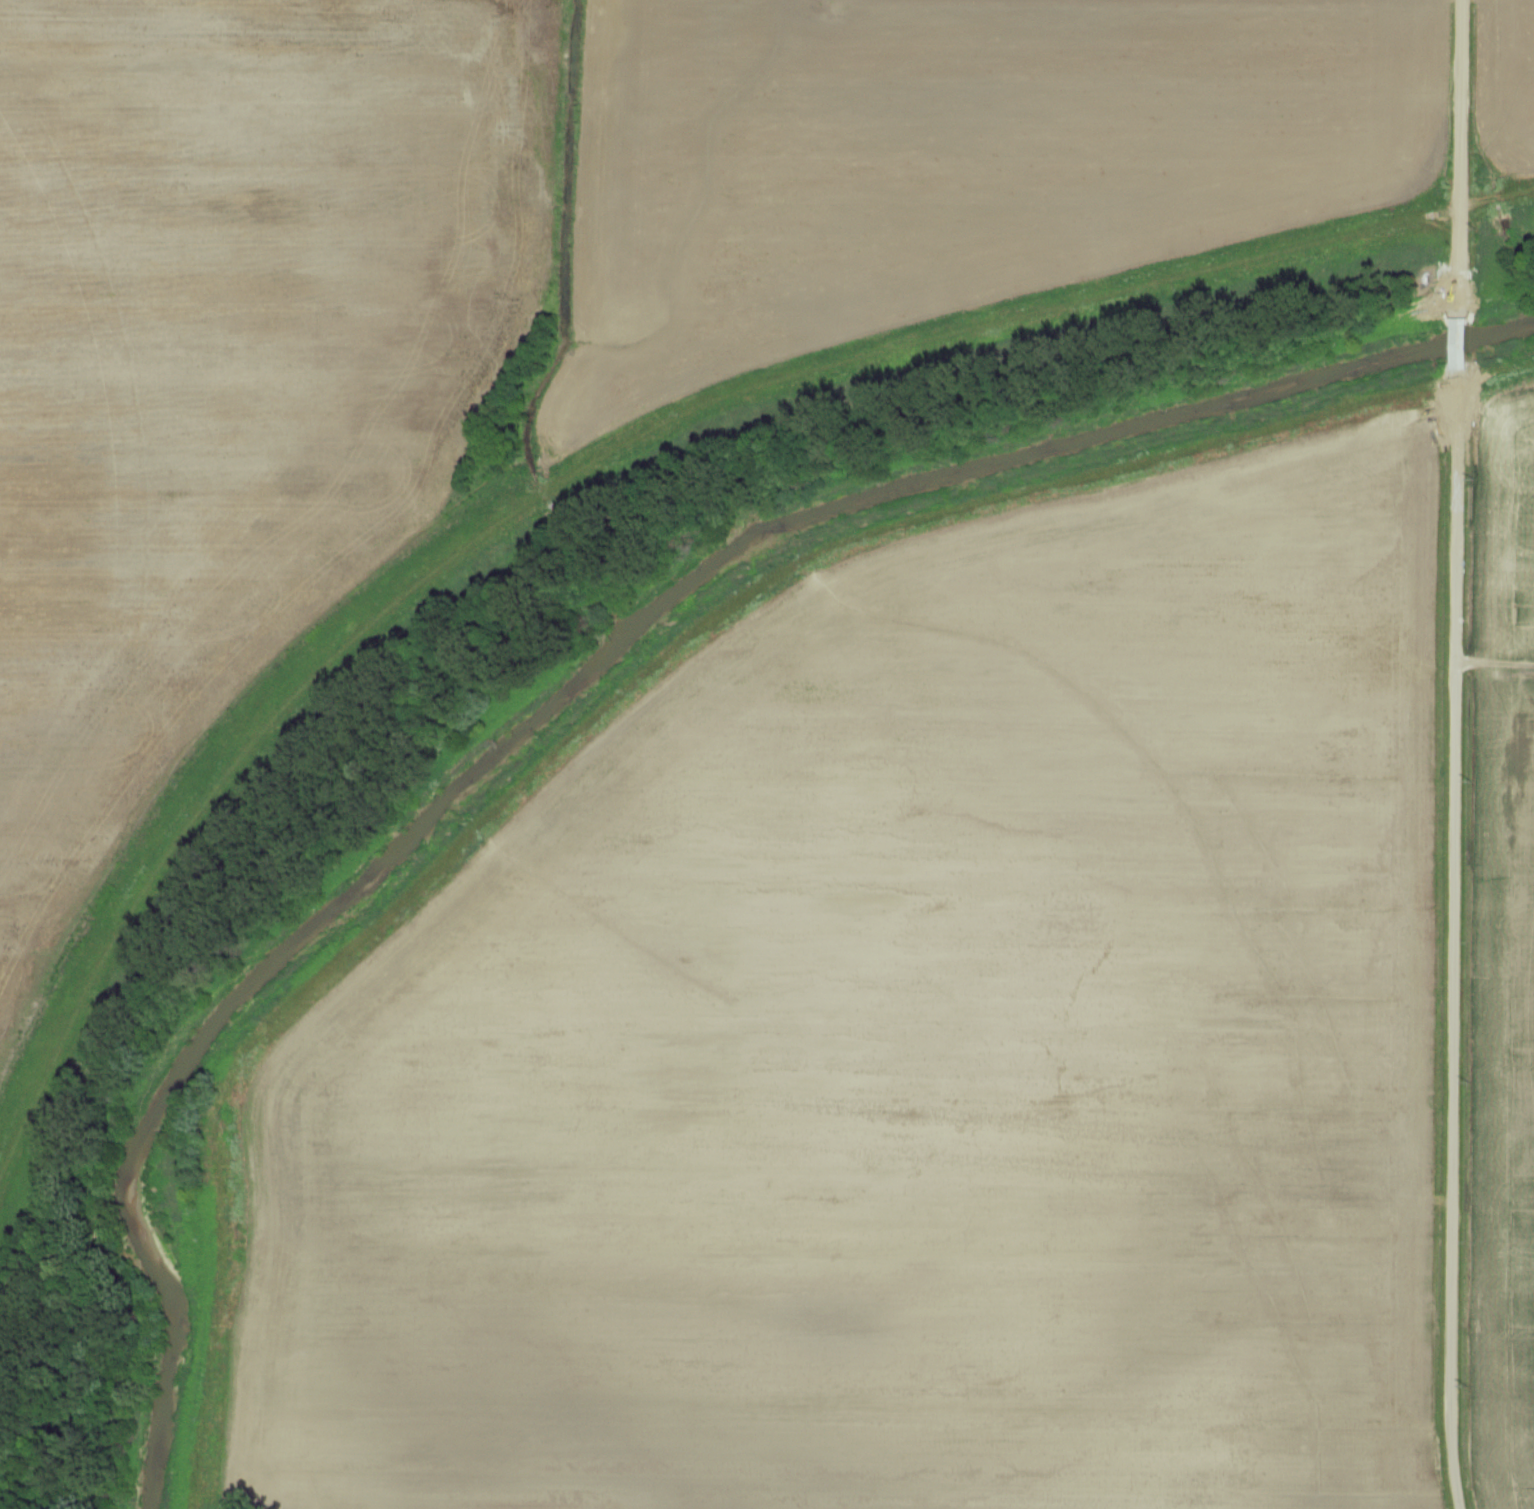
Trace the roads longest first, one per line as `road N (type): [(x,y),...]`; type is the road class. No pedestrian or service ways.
road 1 (residential): [(1466,1508),(1457,1429),(1458,369)]
road 2 (residential): [(1459,320),(1458,0)]

